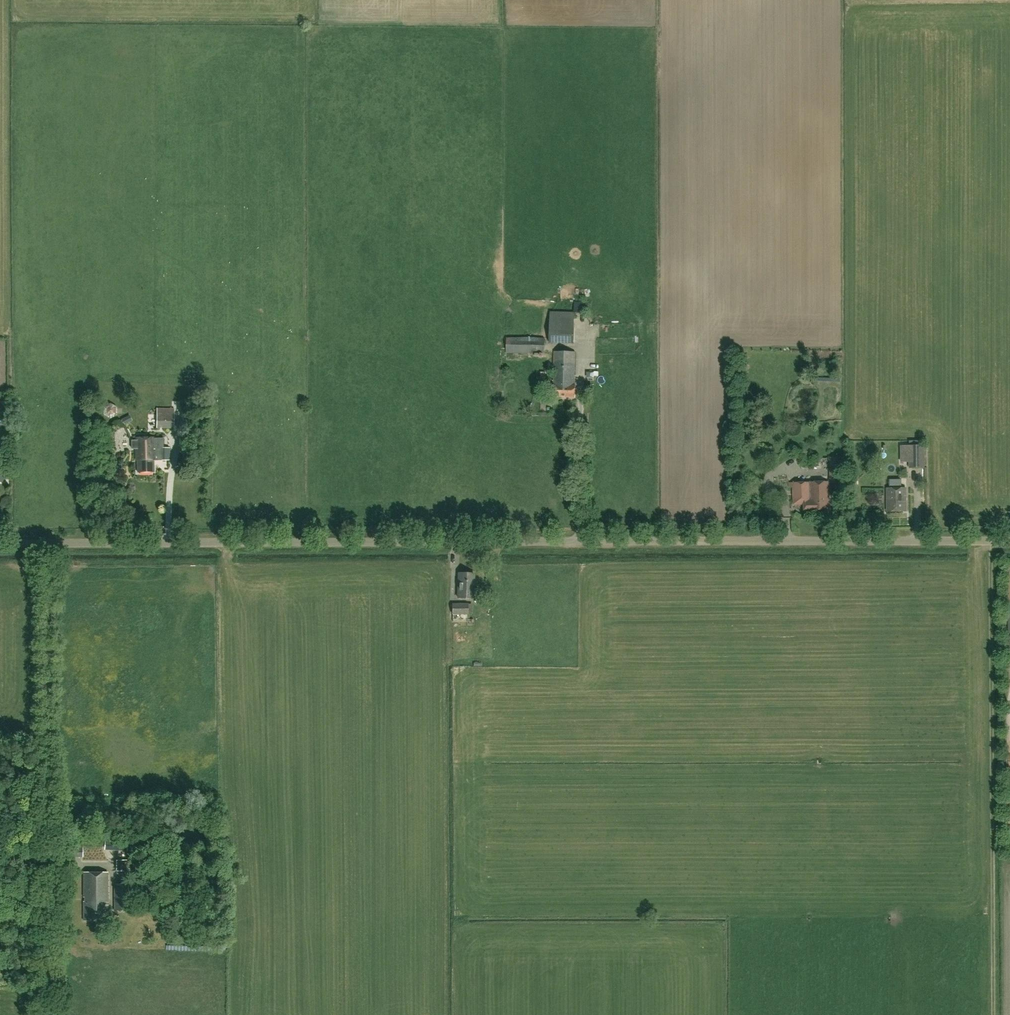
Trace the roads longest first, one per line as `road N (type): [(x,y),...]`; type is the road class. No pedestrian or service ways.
road 1 (unclassified): [(1009,542),(48,544)]
road 2 (track): [(992,542),(993,1014)]
road 3 (unclassified): [(49,868),(48,544)]

